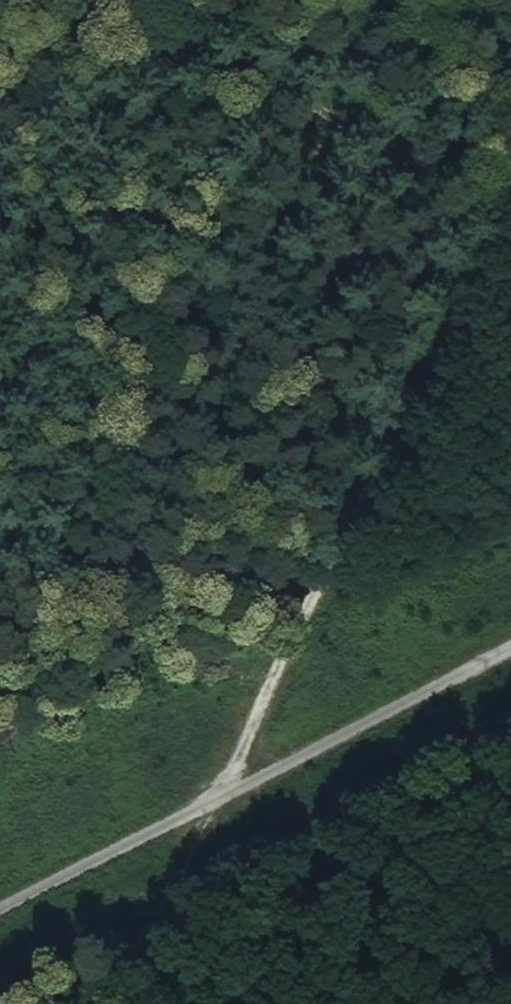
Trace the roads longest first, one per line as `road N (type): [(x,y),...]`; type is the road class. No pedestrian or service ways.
road 1 (track): [(129,1003),(221,792),(510,195)]
road 2 (track): [(0,909),(510,646)]
road 3 (track): [(117,0),(510,214)]

